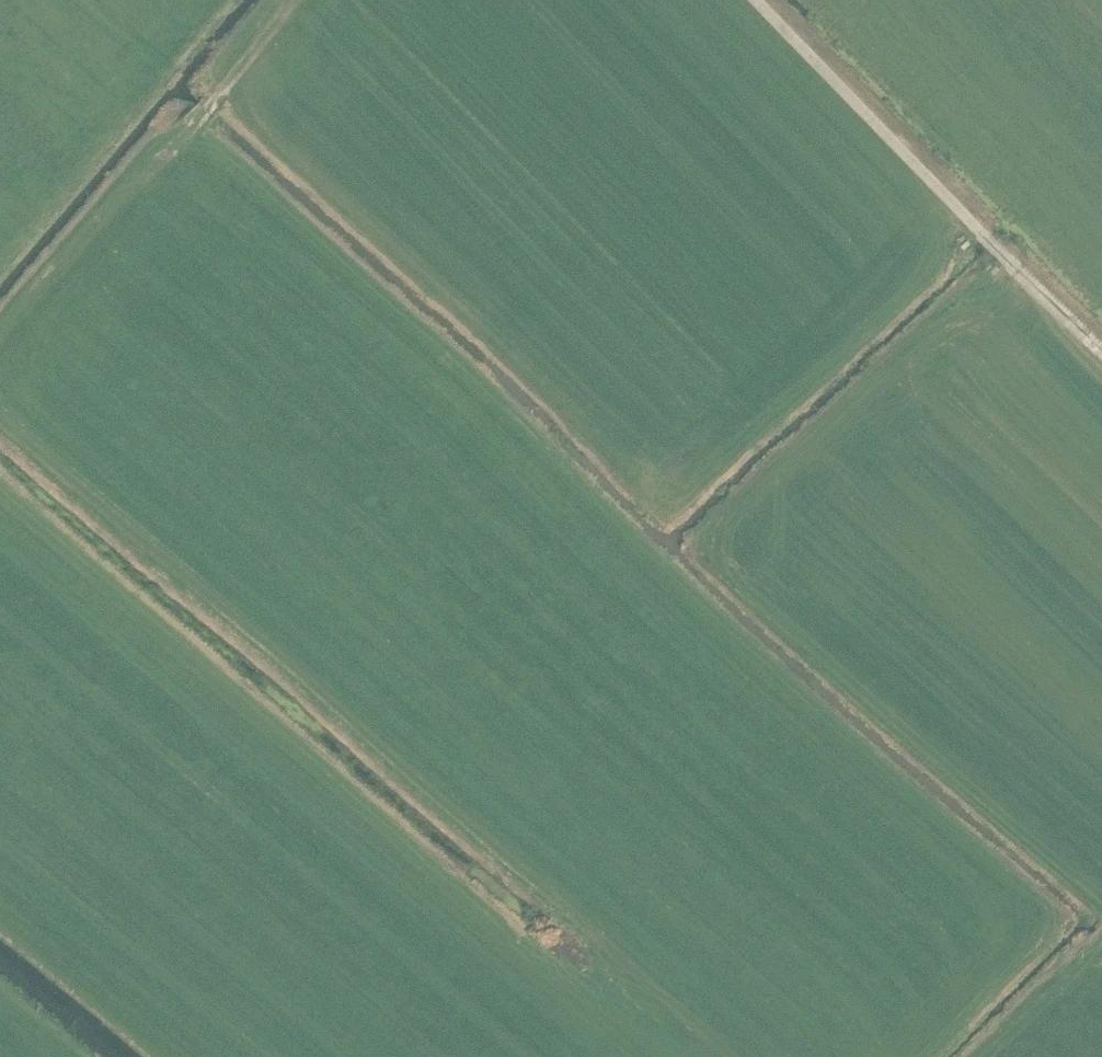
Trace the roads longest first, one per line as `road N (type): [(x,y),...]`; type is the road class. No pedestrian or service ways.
road 1 (track): [(0,418),(482,832),(565,882),(767,1056)]
road 2 (track): [(756,0),(1101,352)]
road 3 (track): [(296,0),(233,82),(0,329)]

